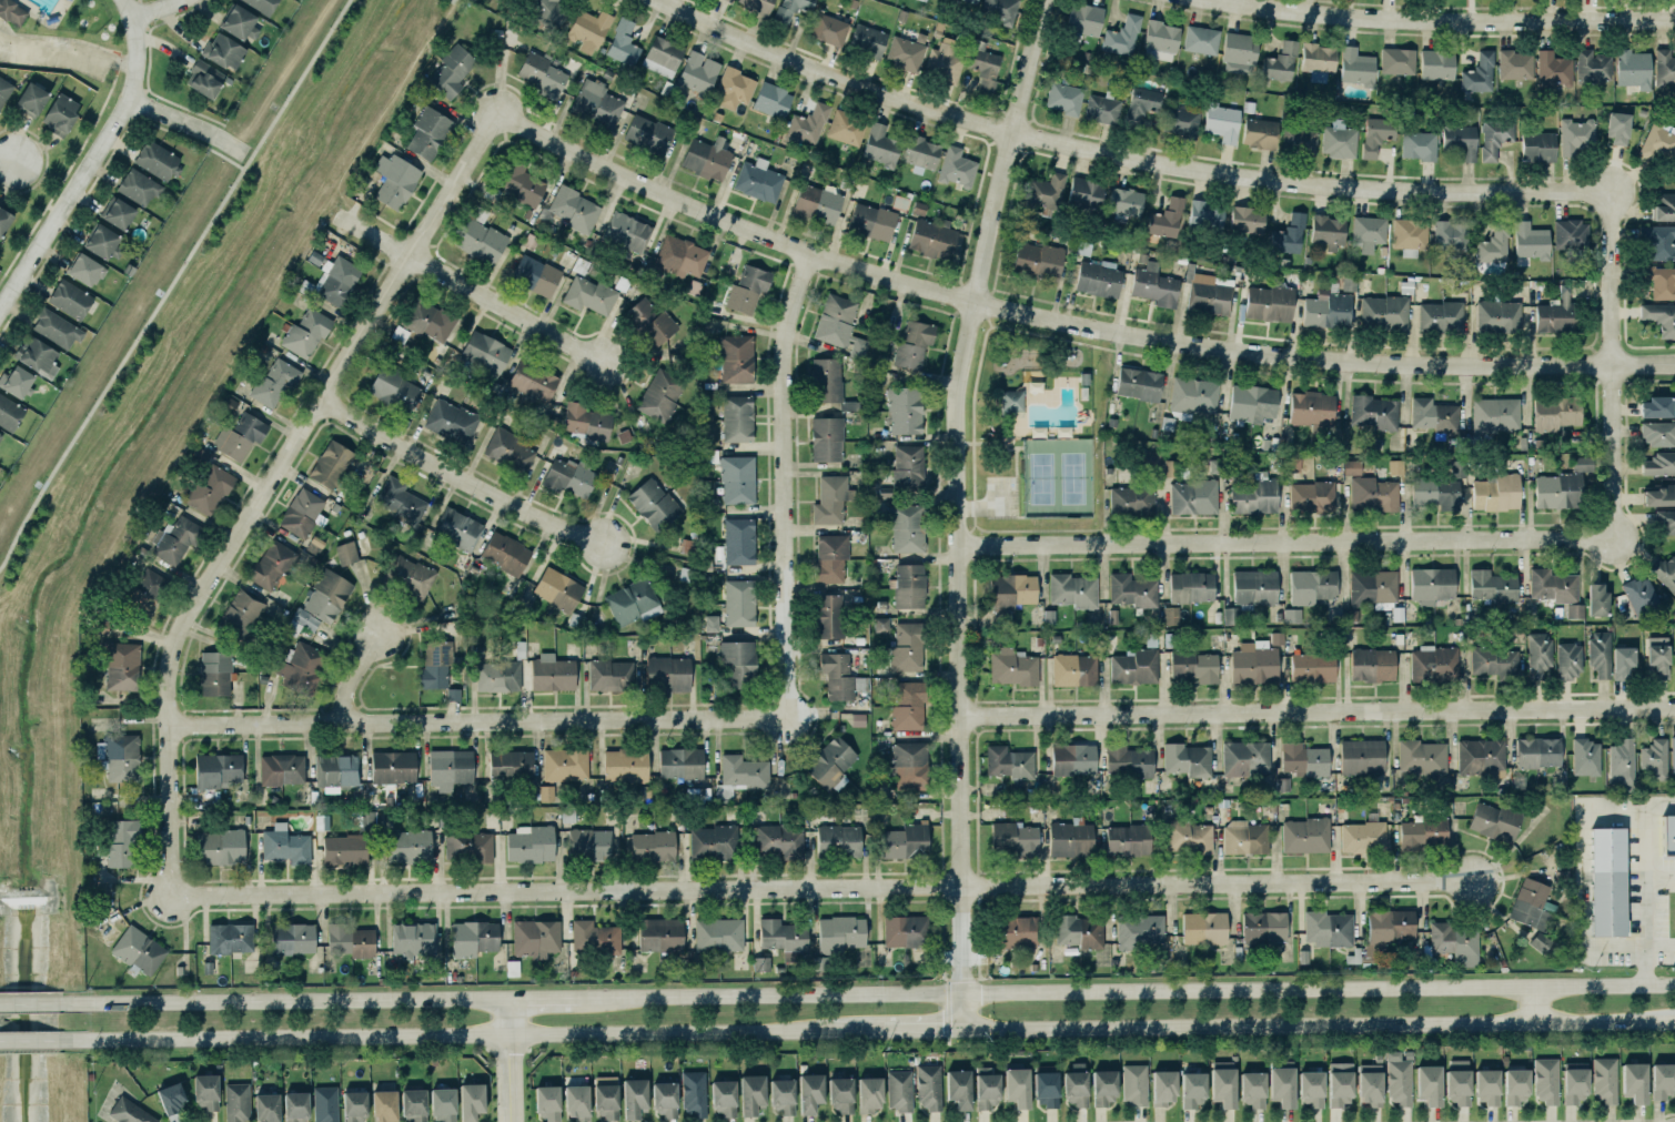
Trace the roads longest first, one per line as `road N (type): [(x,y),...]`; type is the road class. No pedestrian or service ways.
road 1 (residential): [(1476,882),(170,894)]
road 2 (residential): [(500,113),(749,231),(973,300),(1280,352),(1674,364)]
road 3 (secondary): [(1674,987),(581,997)]
road 4 (residential): [(961,1028),(955,406),(1044,0)]
road 5 (residential): [(665,0),(881,90),(1103,150),(1359,186),(1608,191)]
road 6 (residential): [(170,894),(172,676),(183,628),(405,254),(500,113)]
road 7 (secondary): [(61,1041),(884,1030)]
road 8 (secondary): [(961,1028),(1674,1018)]
road 9 (residential): [(1674,710),(961,715)]
road 10 (residential): [(957,546),(1612,539)]
road 11 (residential): [(172,722),(786,717)]
road 12 (residential): [(1674,23),(1430,24),(1202,0)]
road 13 (residential): [(786,717),(788,372),(809,253)]
road 14 (secondary): [(511,999),(63,1002)]
road 15 (residential): [(1612,539),(1608,191)]
road 16 (residential): [(325,396),(525,507),(606,542)]
road 17 (residential): [(0,309),(131,99)]
road 18 (residential): [(405,254),(598,360)]
road 19 (residential): [(131,99),(244,153)]
road 20 (residential): [(511,999),(510,1121)]

